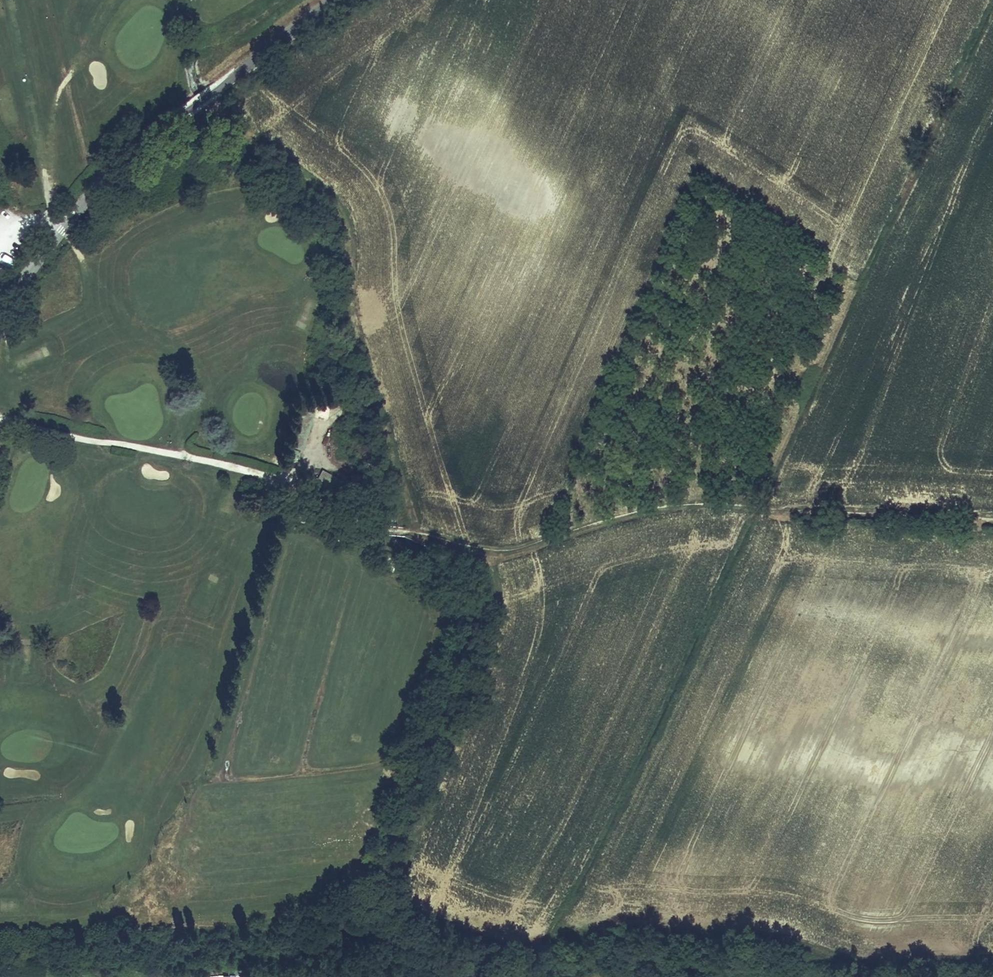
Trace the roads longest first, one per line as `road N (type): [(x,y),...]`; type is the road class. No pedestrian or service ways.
road 1 (track): [(402,531),(503,552),(700,500),(992,515)]
road 2 (unclassified): [(0,310),(127,153),(332,0)]

